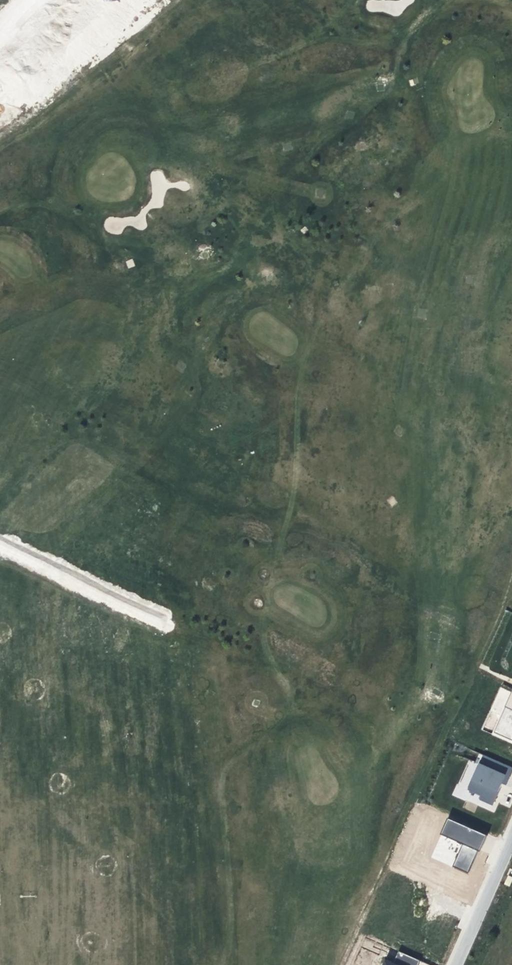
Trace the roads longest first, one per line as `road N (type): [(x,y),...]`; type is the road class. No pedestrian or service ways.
road 1 (residential): [(511,839),(456,964)]

